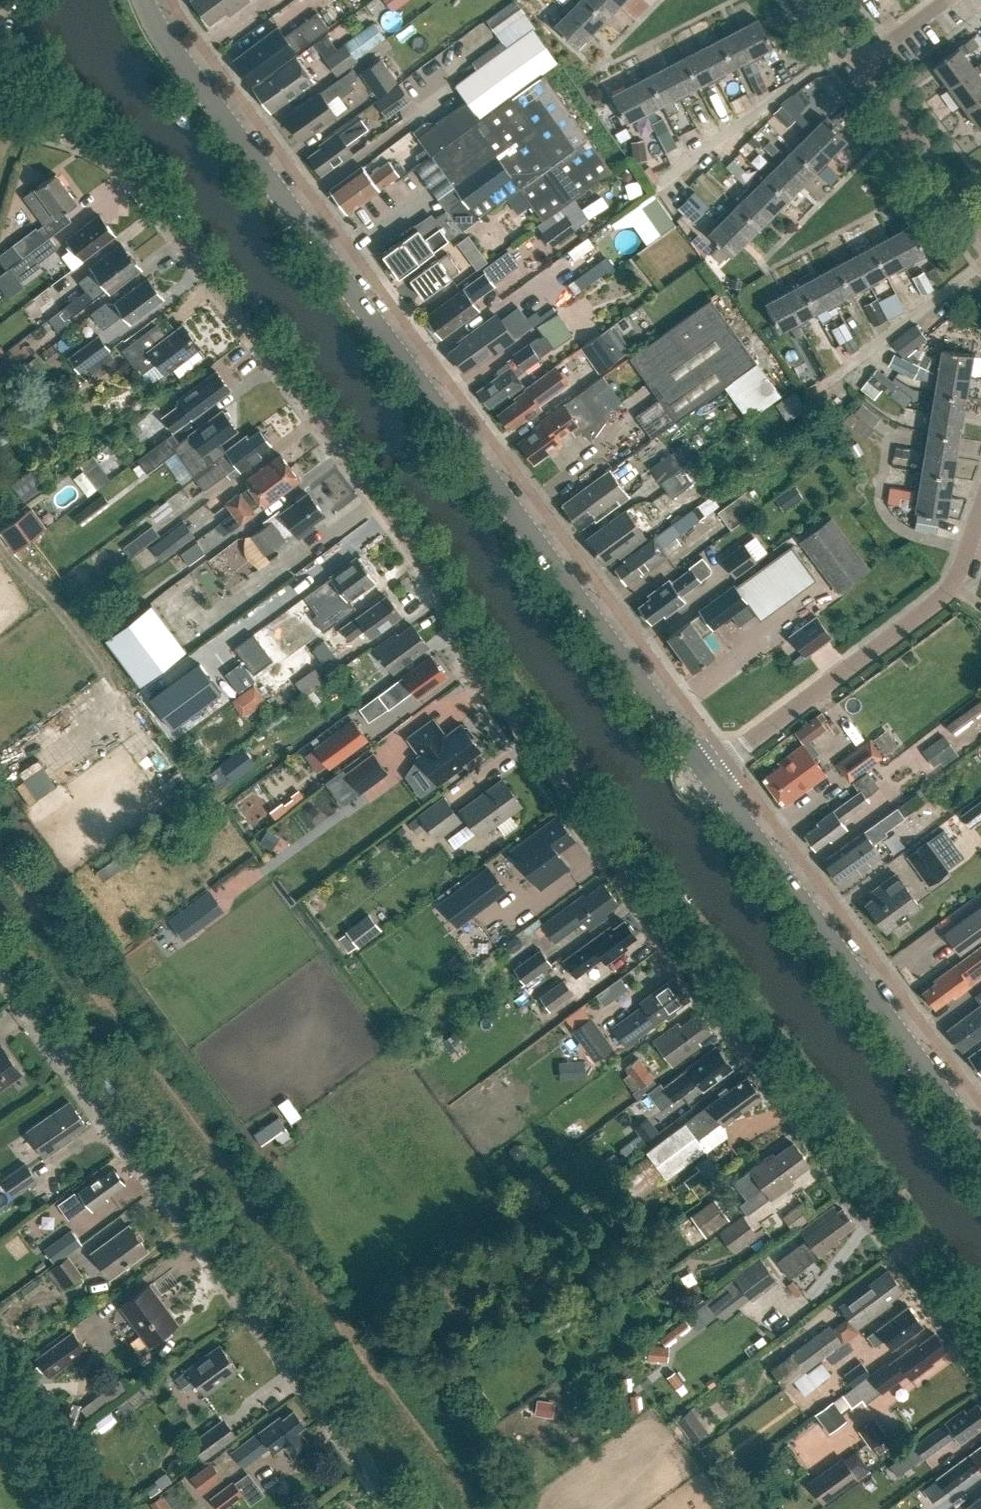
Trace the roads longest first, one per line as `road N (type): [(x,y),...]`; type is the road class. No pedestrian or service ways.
road 1 (unclassified): [(980,1360),(494,701),(416,550),(158,201),(89,145),(0,119)]
road 2 (secondary): [(708,776),(142,0)]
road 3 (residential): [(397,1508),(0,966)]
road 4 (secondary): [(980,1145),(708,776)]
road 5 (residential): [(708,776),(950,594),(980,506)]
road 6 (residential): [(861,59),(980,222)]

